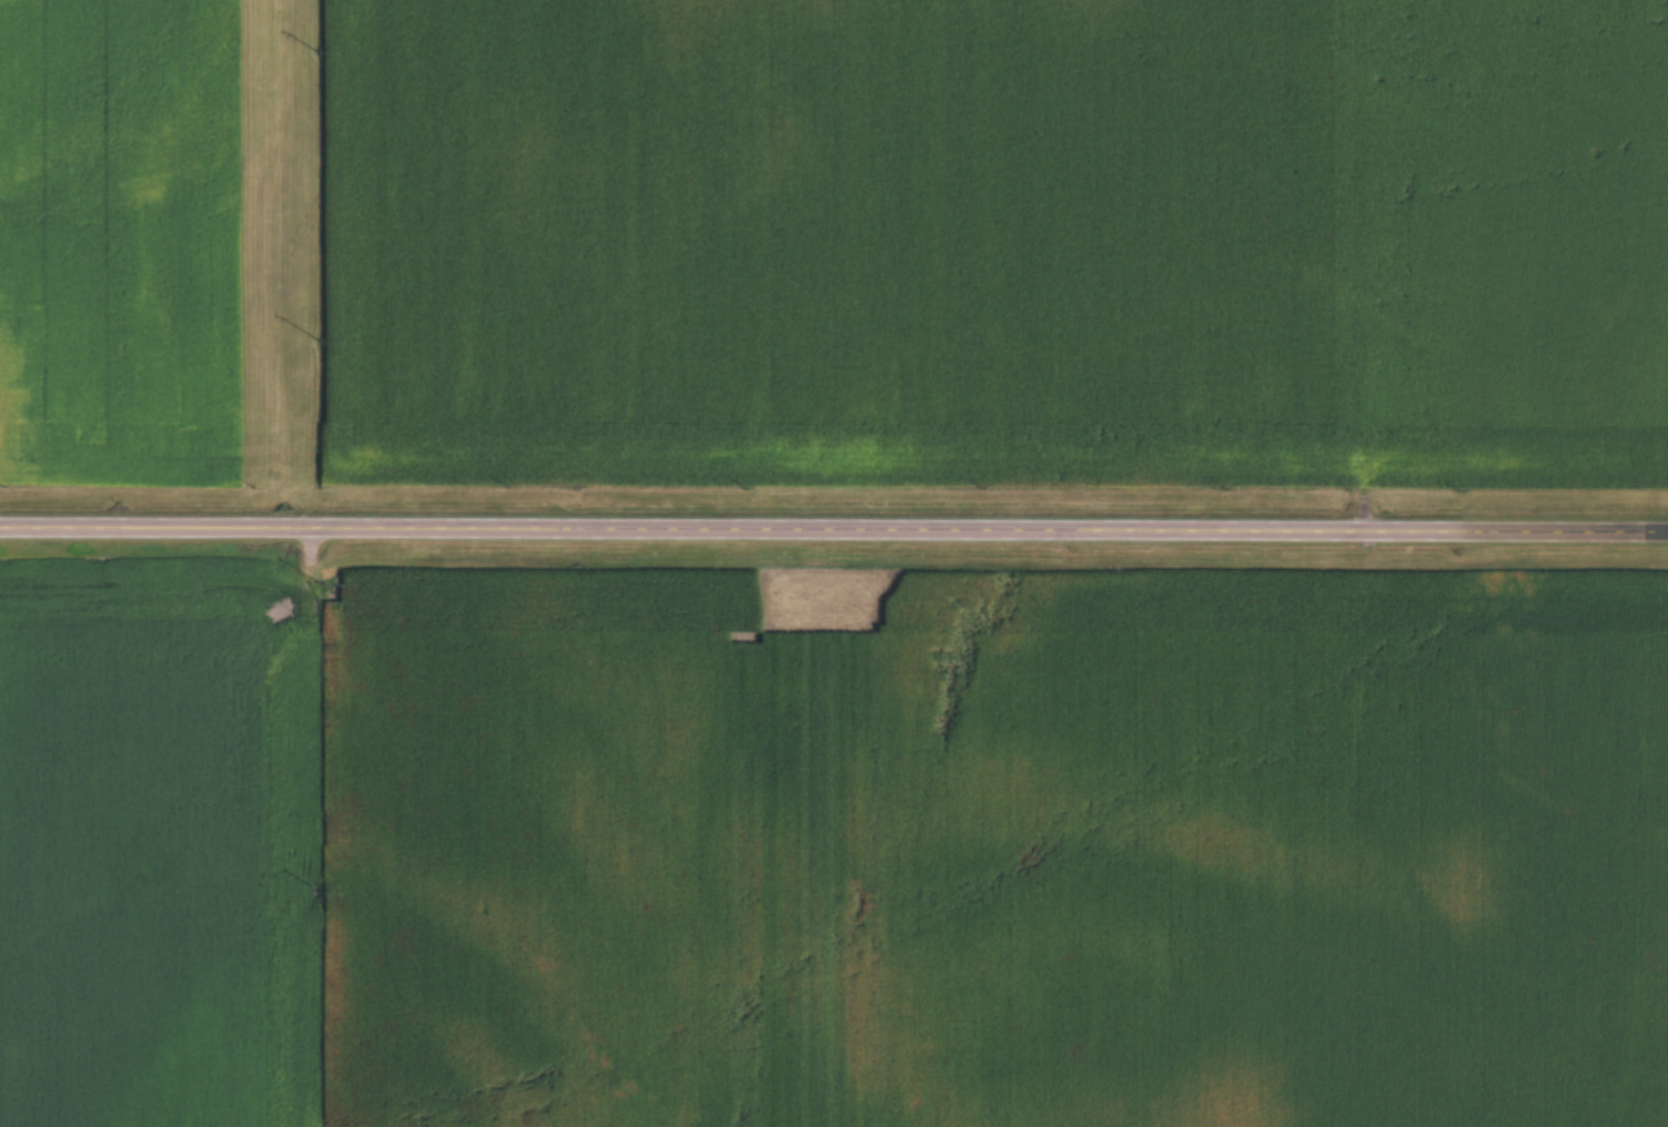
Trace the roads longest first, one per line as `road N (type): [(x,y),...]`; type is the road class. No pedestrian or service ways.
road 1 (tertiary): [(1667,527),(0,523)]

